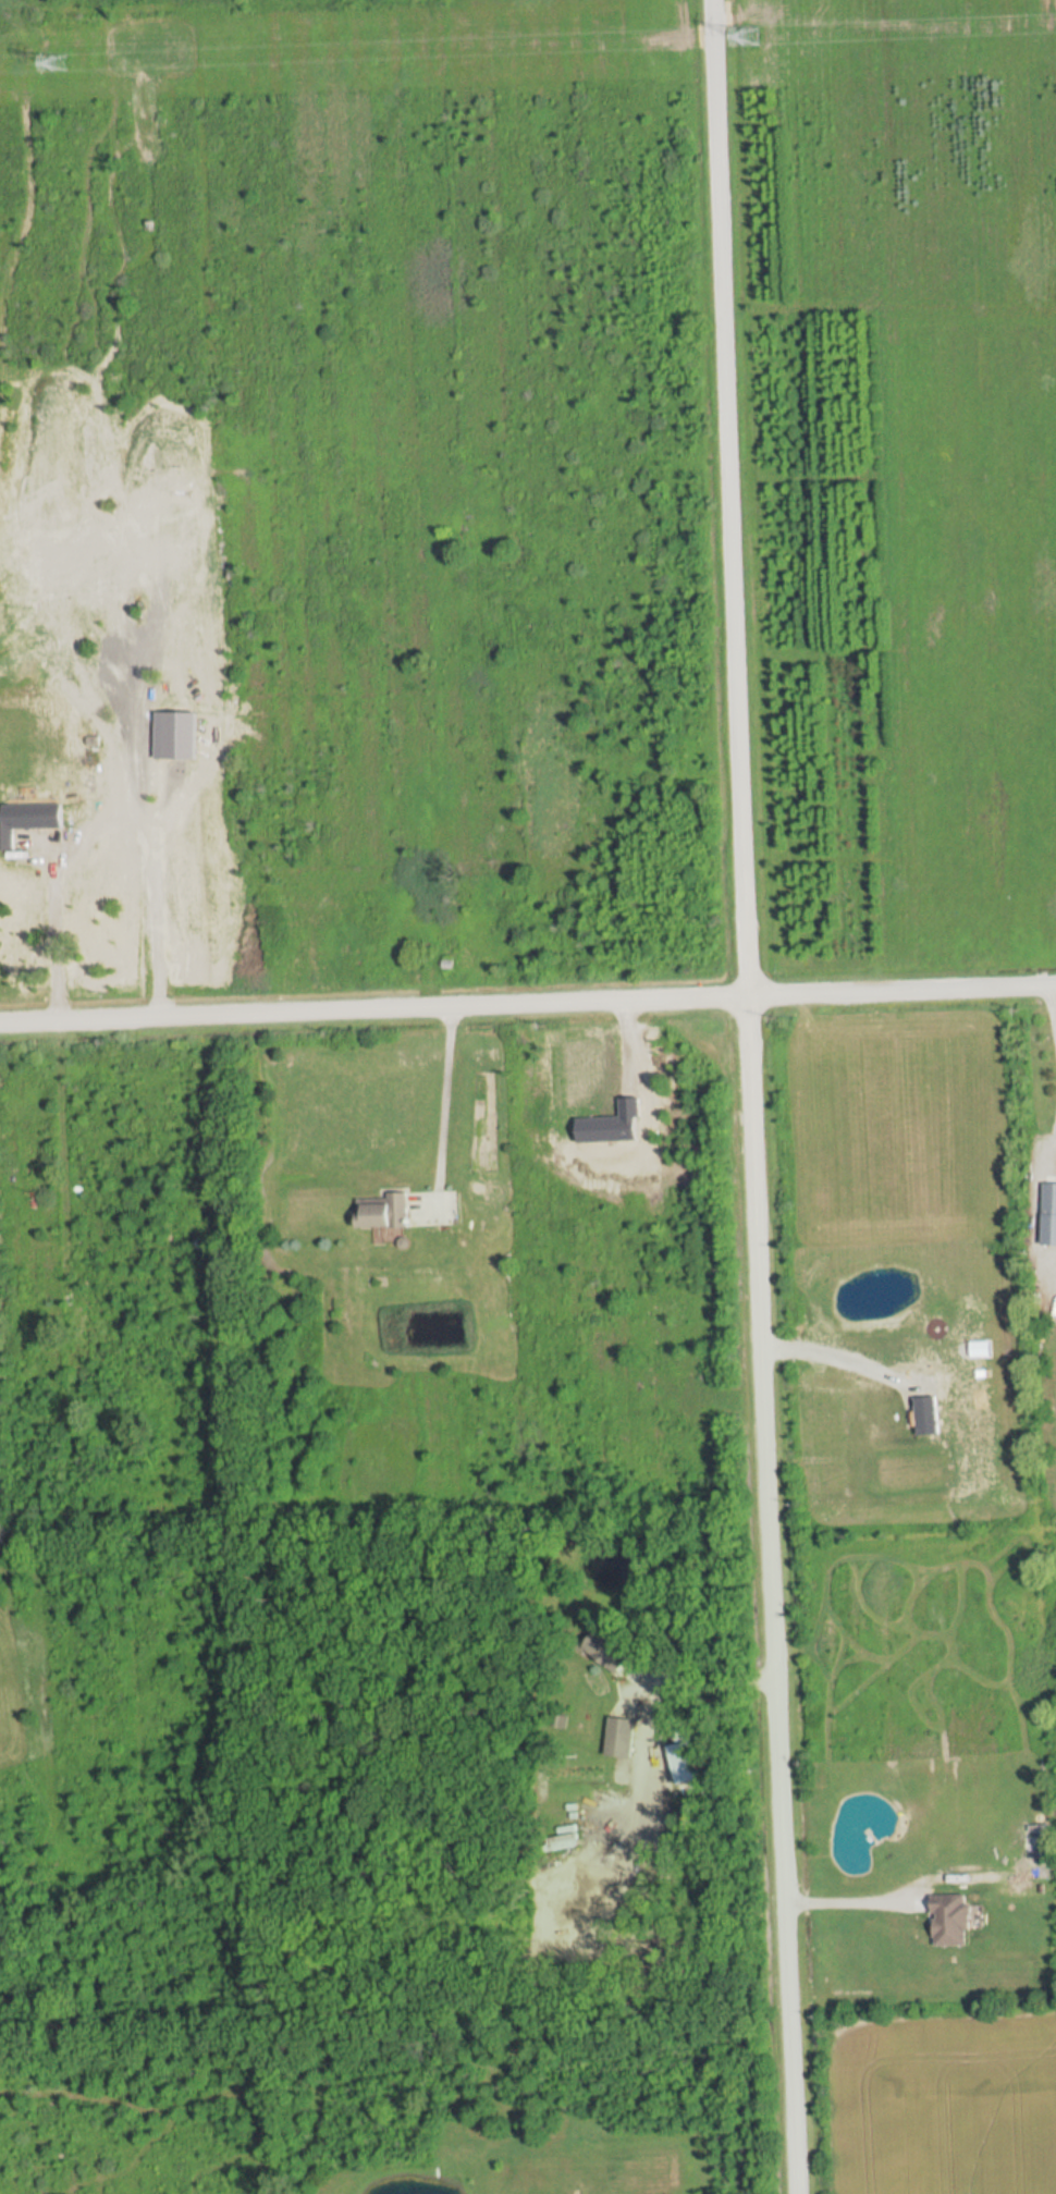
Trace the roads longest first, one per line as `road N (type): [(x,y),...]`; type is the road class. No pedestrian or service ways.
road 1 (residential): [(772,2193),(719,997),(710,0)]
road 2 (residential): [(0,1025),(1055,985)]

